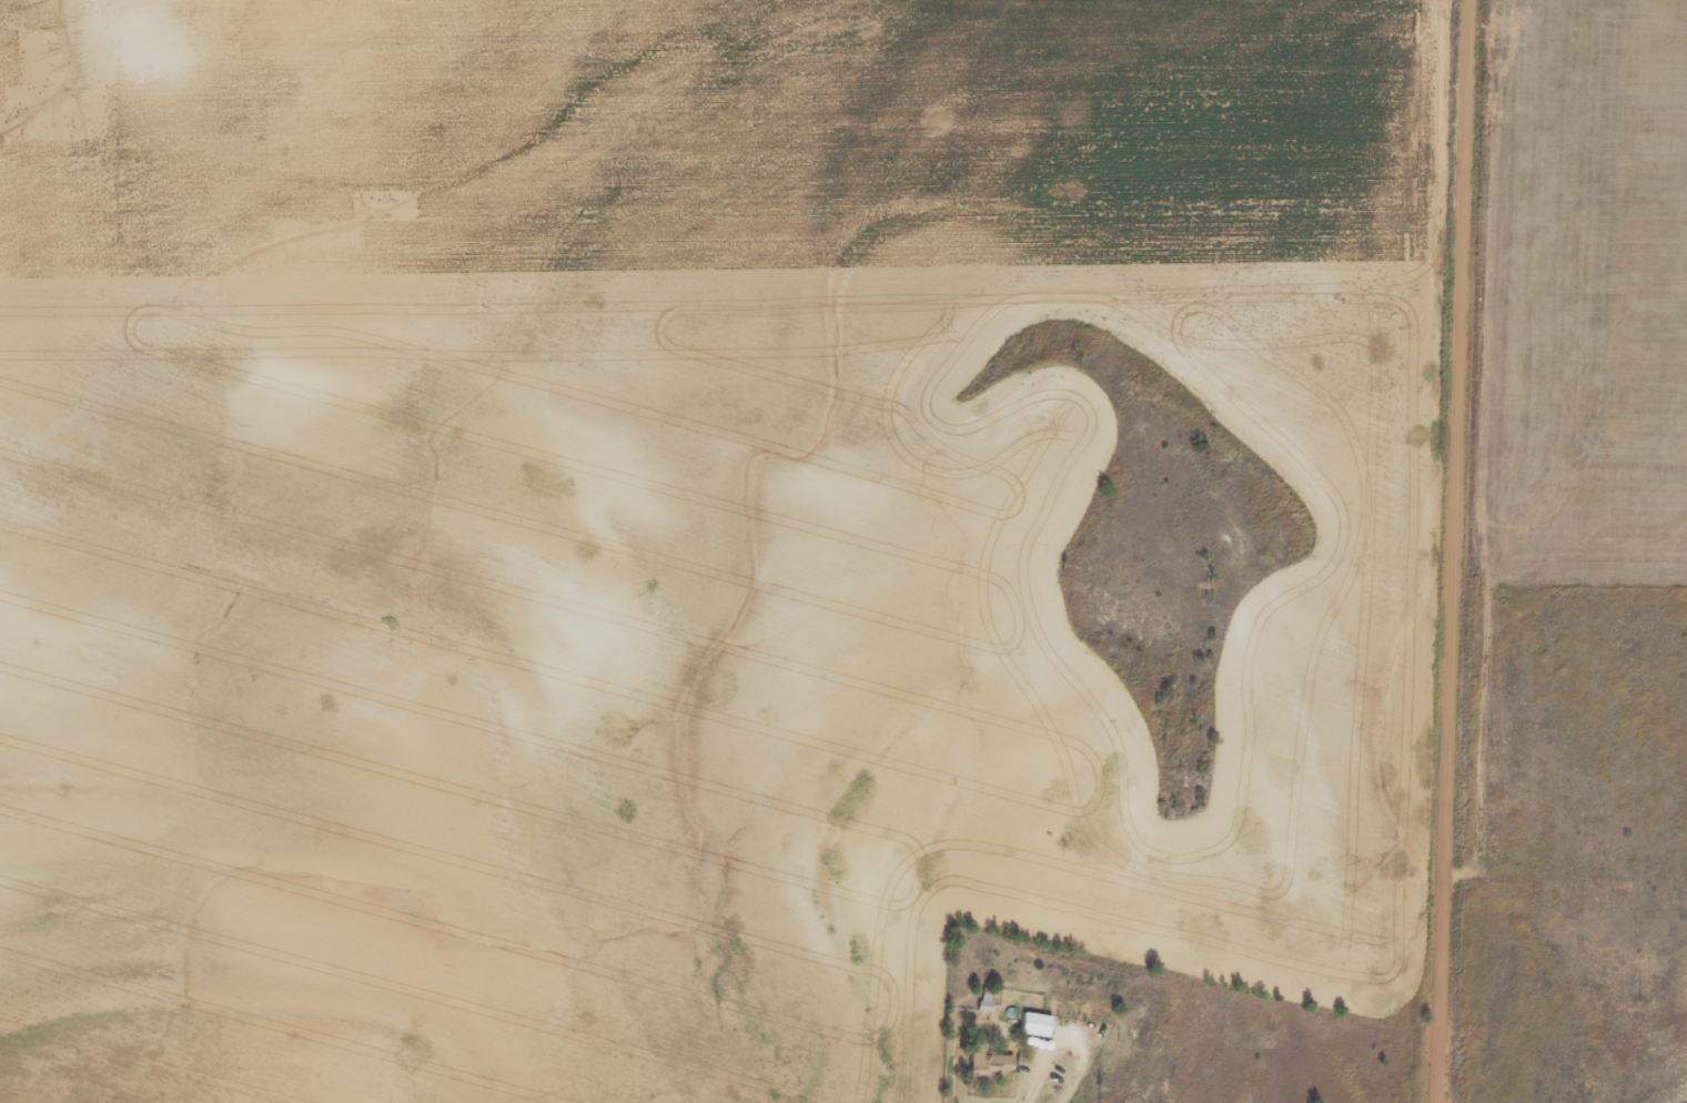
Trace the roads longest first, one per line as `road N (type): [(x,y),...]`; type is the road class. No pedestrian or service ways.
road 1 (residential): [(1441,1102),(1472,0)]

